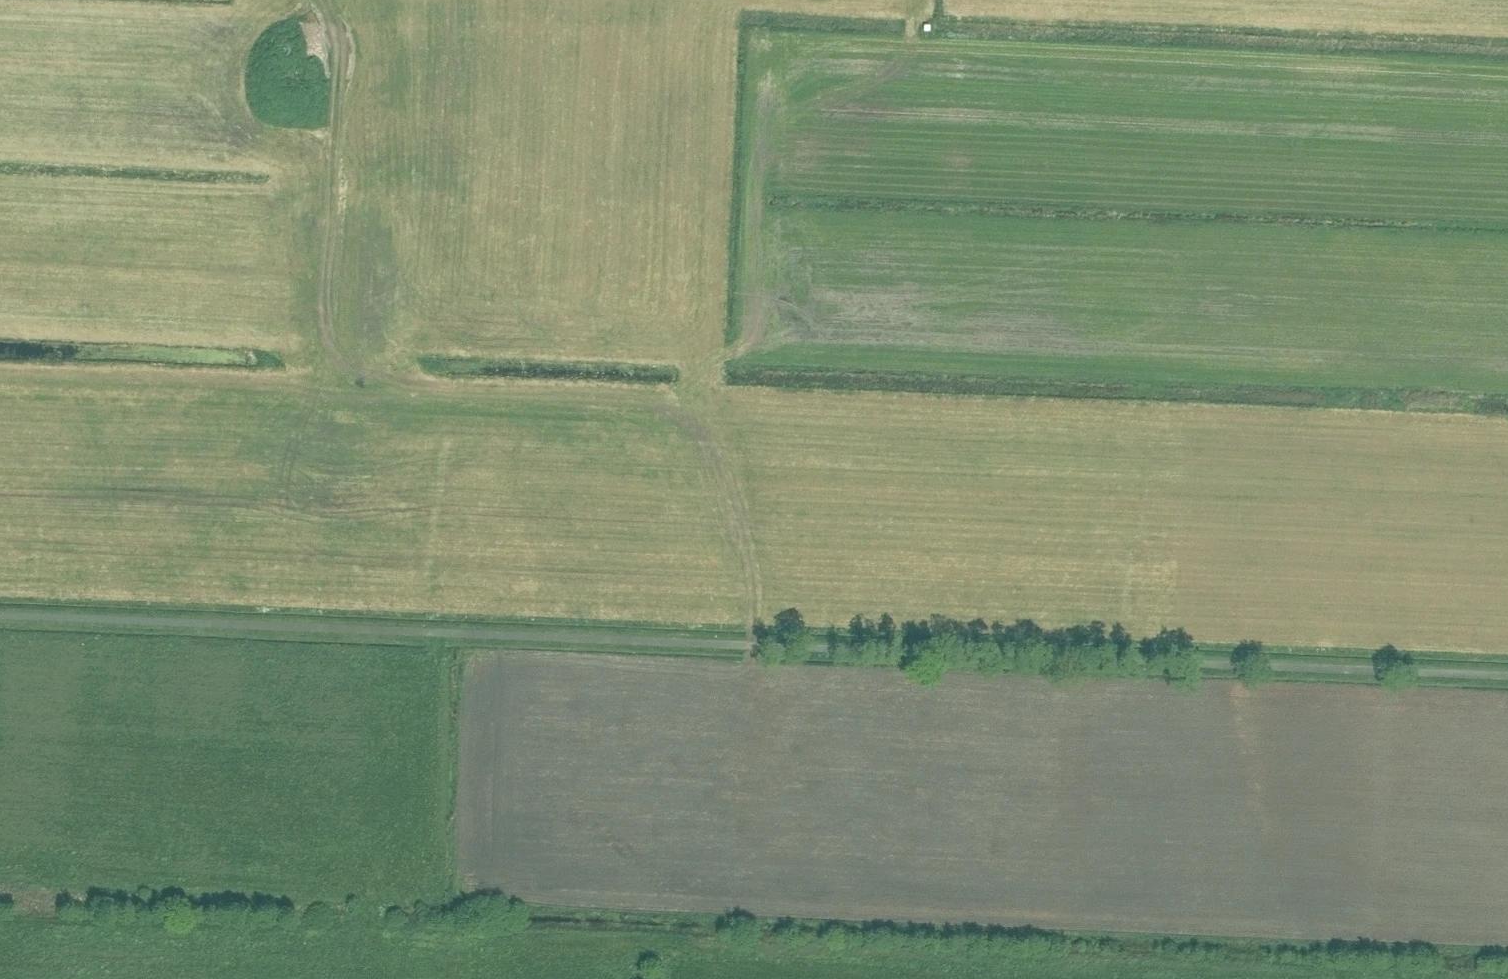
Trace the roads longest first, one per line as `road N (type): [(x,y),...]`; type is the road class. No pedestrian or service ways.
road 1 (track): [(323,348),(336,43),(318,0)]

